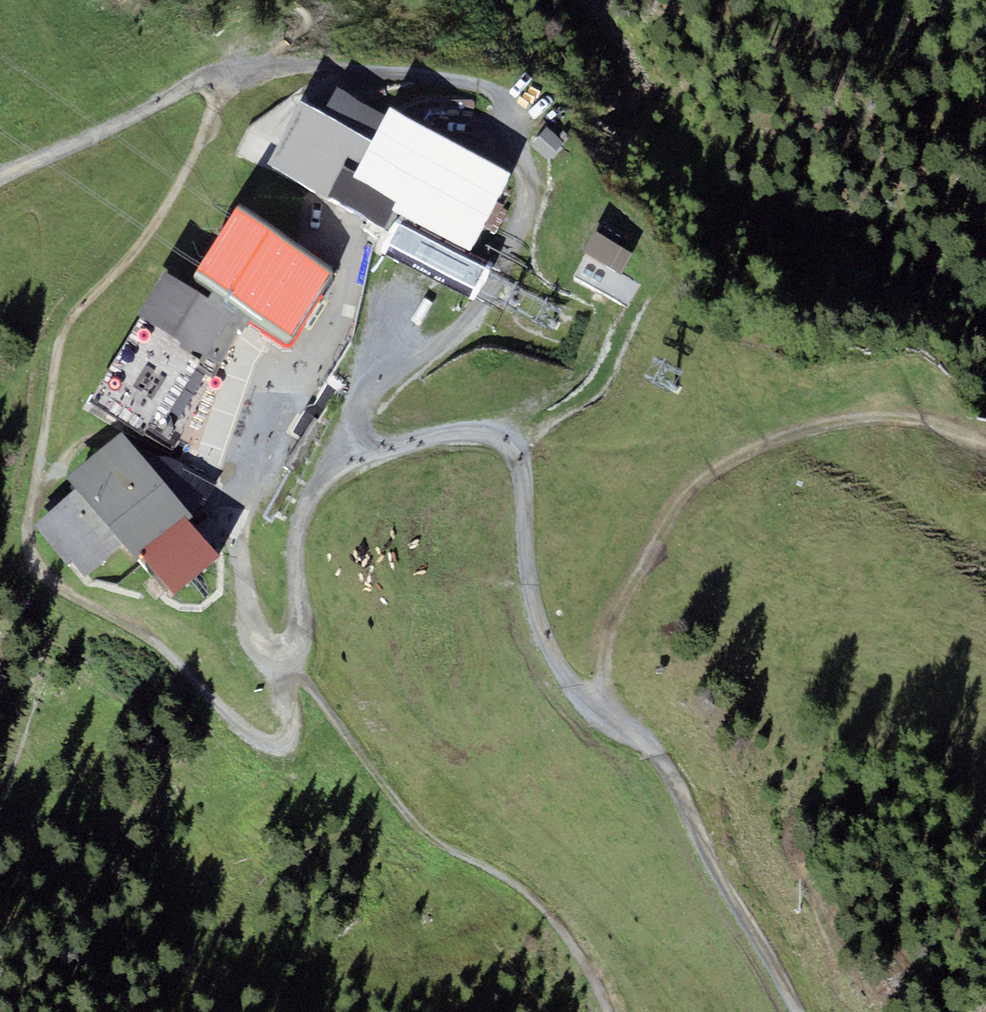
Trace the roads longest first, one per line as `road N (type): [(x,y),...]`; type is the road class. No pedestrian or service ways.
road 1 (track): [(296,641),(293,723),(280,741),(261,743),(242,735),(154,640),(59,585),(36,557),(28,527),(63,335),(173,203),(225,73)]
road 2 (track): [(353,464),(389,372),(467,318),(510,247),(522,177),(513,129),(496,98),(458,82),(327,67),(225,73)]
road 3 (track): [(796,1011),(670,776),(632,731),(560,668),(527,569),(527,502)]
road 4 (track): [(239,523),(255,628),(263,644),(280,649),(296,641),(300,614),(300,517),(353,464),(477,434),(509,442),(527,502)]
road 5 (track): [(603,710),(607,635),(678,504),(701,481),(791,435),(857,418),(911,420),(985,443)]
road 6 (track): [(225,73),(0,174)]

